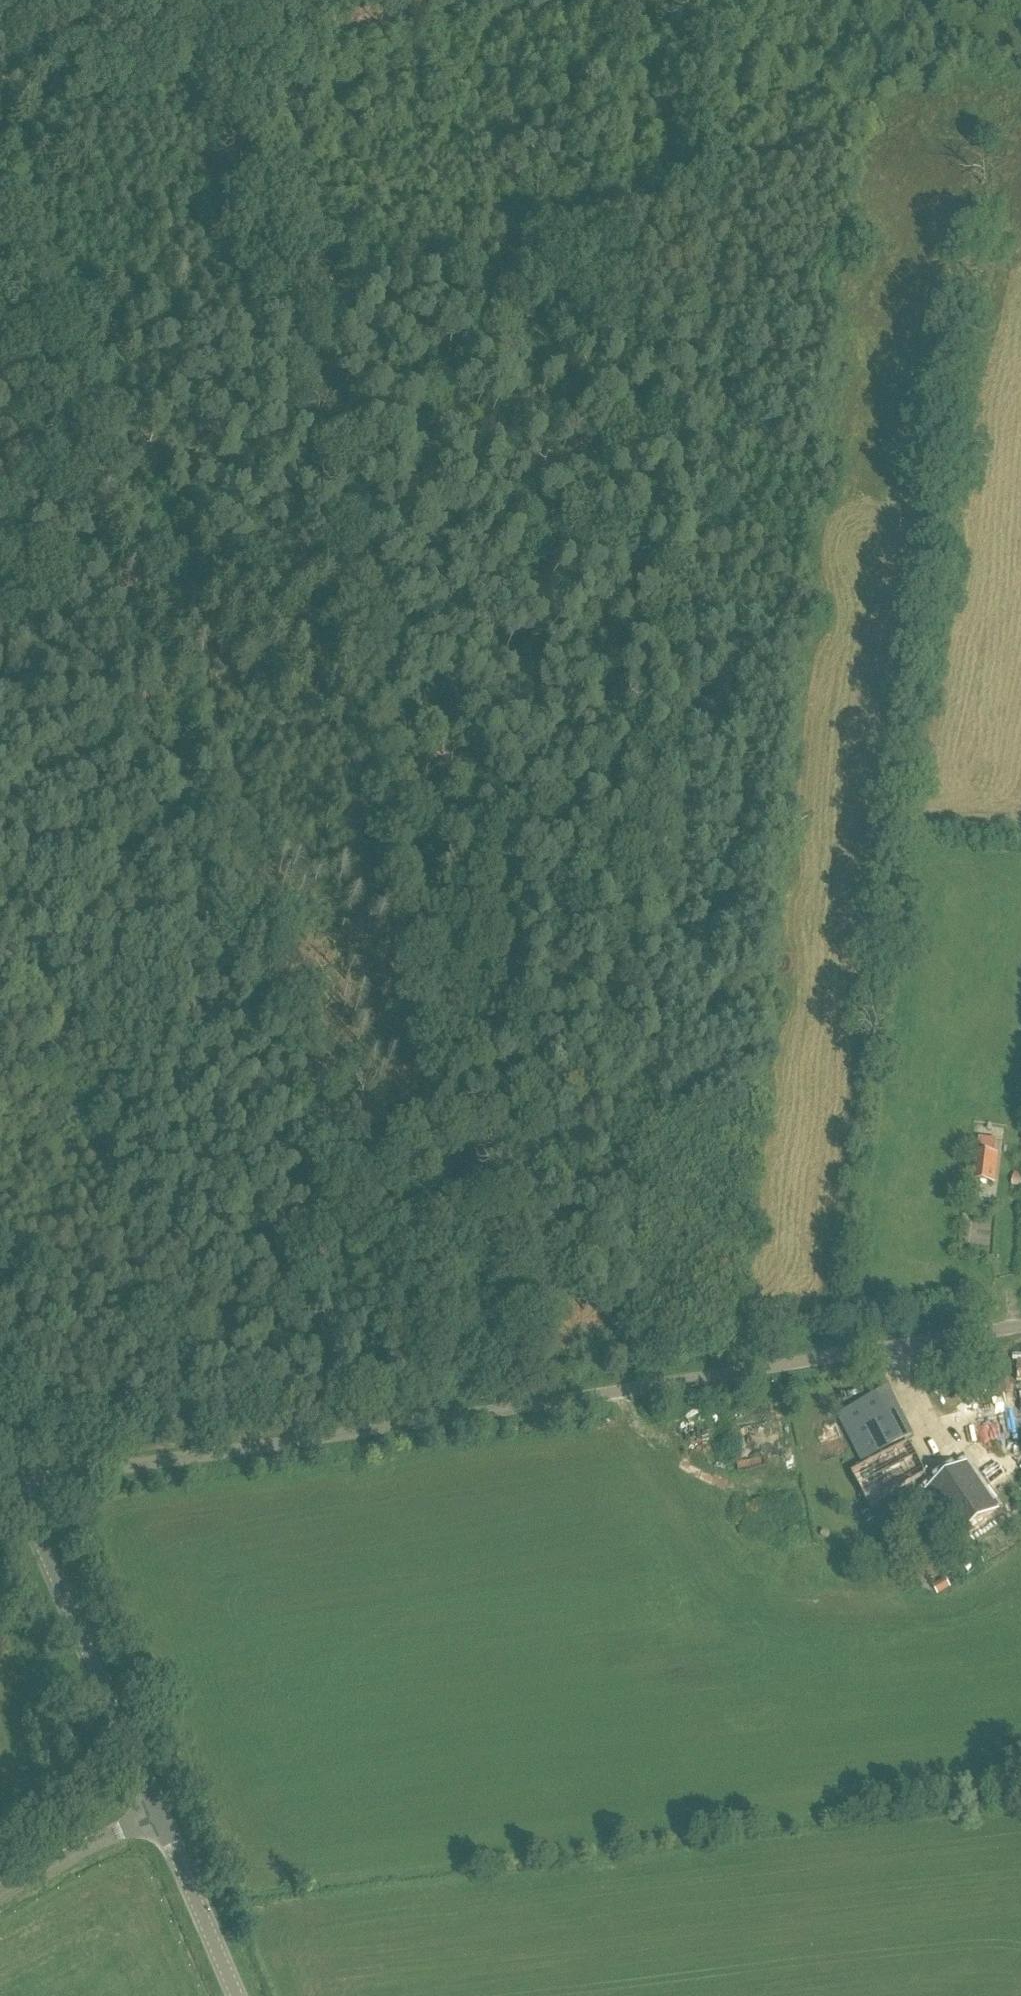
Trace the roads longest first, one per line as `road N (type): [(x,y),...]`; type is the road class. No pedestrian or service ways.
road 1 (unclassified): [(18,1483),(1020,1328)]
road 2 (tertiary): [(162,1811),(18,1483)]
road 3 (tertiary): [(238,1995),(162,1811)]
road 4 (unclassified): [(162,1811),(0,1897)]

